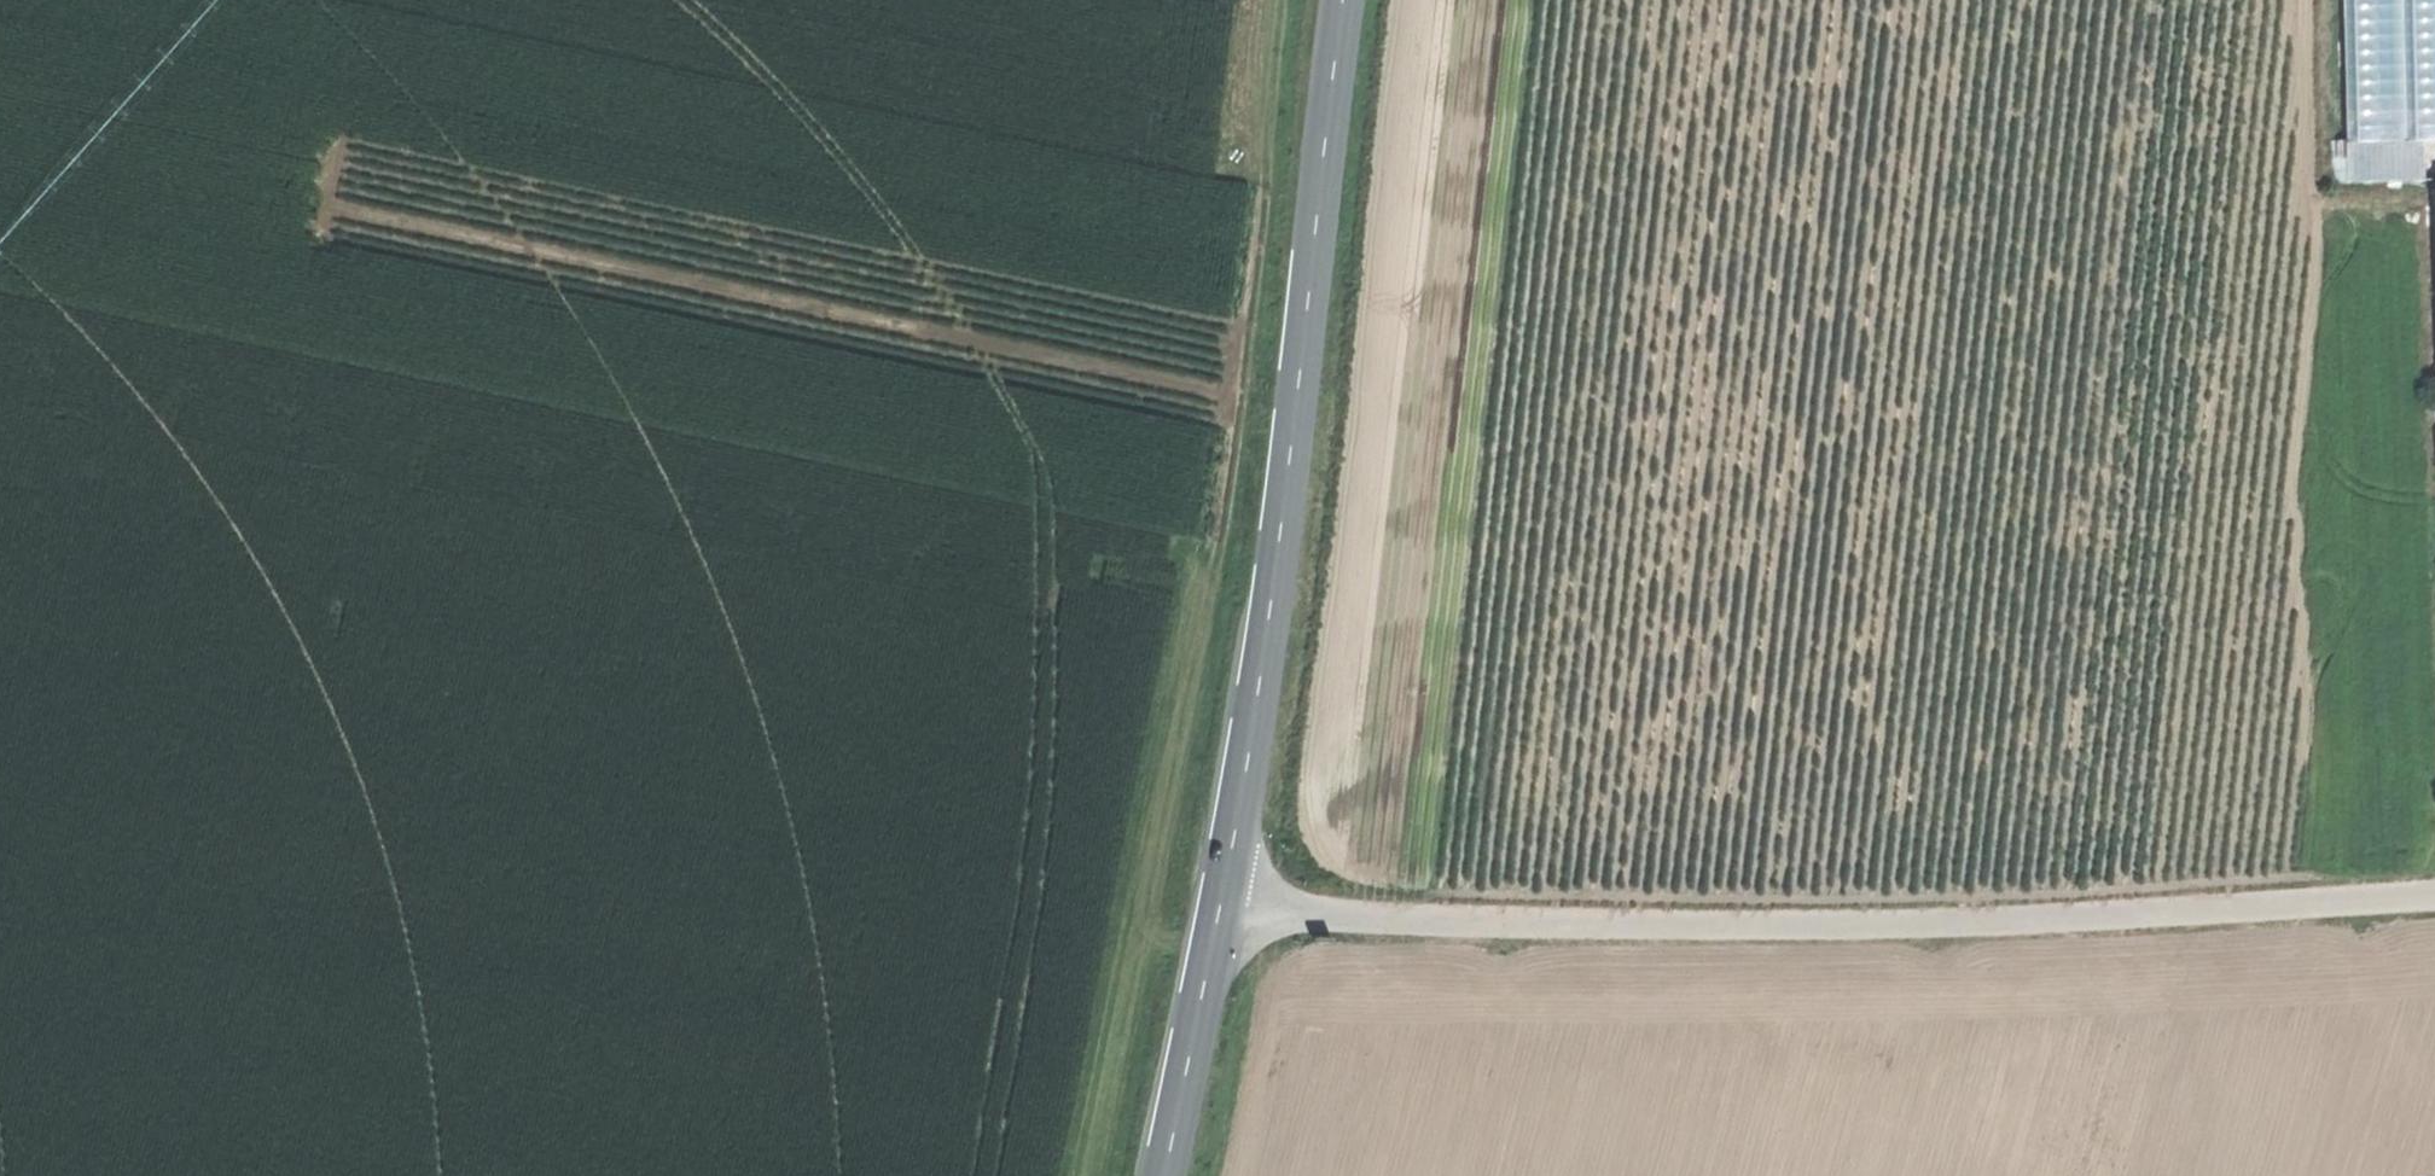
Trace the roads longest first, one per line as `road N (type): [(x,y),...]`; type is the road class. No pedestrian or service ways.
road 1 (unclassified): [(2434,892),(2075,924),(1827,931),(1323,917),(1222,901)]
road 2 (secondary): [(1222,901),(1300,389),(1343,0)]
road 3 (secondary): [(1165,1175),(1222,901)]

